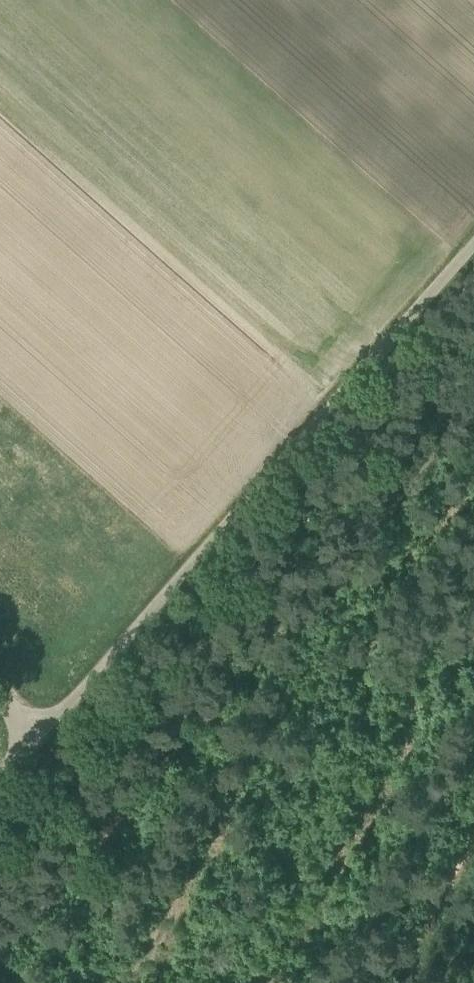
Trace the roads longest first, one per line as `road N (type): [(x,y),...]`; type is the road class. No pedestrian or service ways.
road 1 (track): [(473,246),(44,734)]
road 2 (track): [(473,822),(377,982)]

